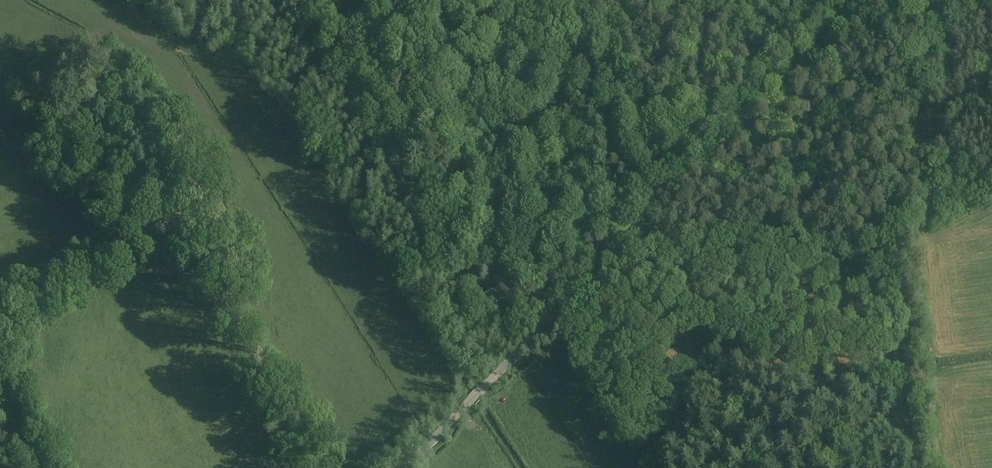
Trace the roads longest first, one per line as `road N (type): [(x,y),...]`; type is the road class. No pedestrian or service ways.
road 1 (tertiary): [(406,467),(844,25),(850,0)]
road 2 (track): [(926,467),(895,240),(637,233)]

